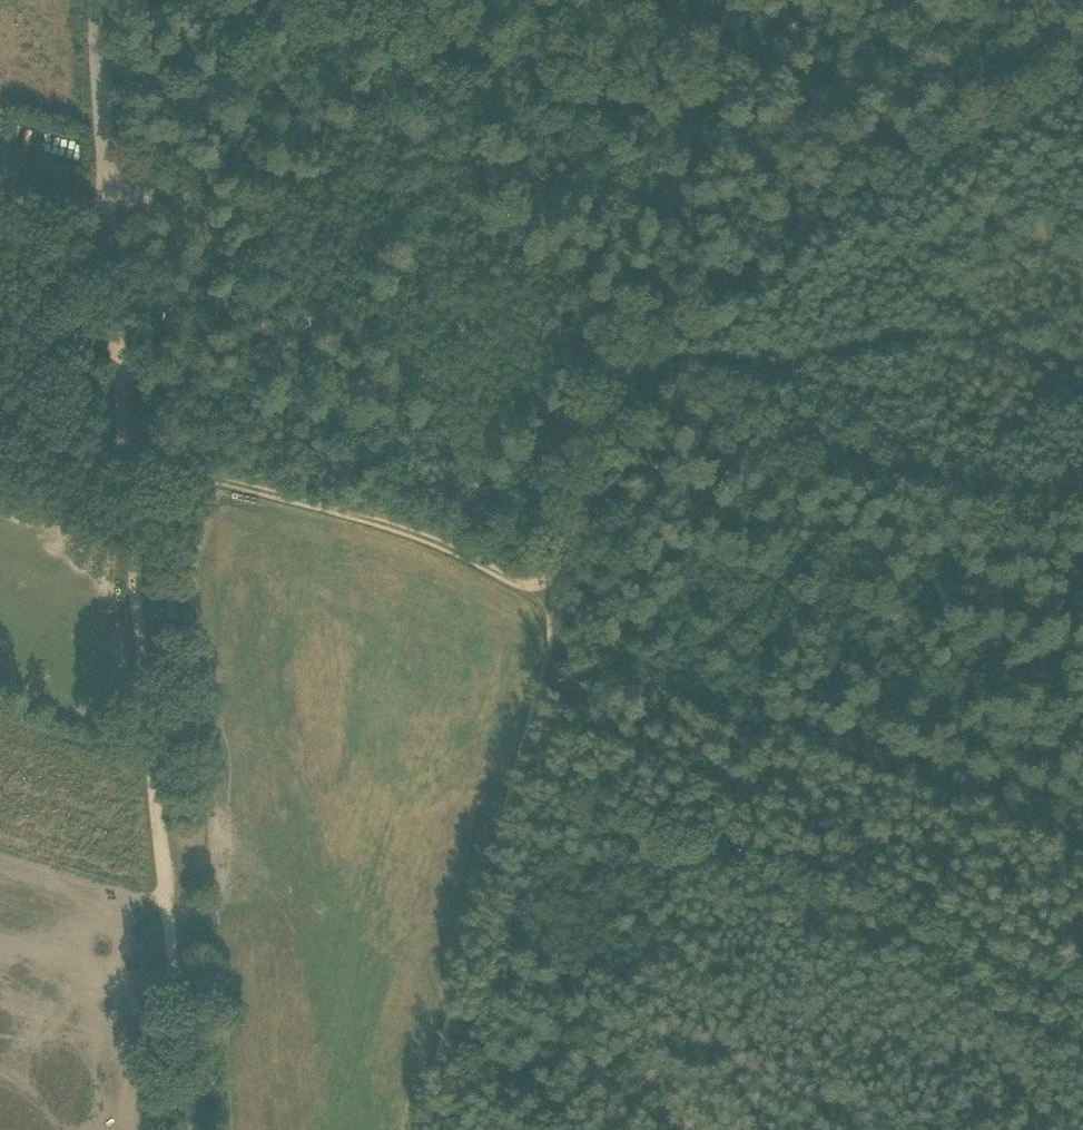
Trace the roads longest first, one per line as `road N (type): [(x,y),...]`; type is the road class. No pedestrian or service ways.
road 1 (track): [(417,1129),(727,0)]
road 2 (track): [(189,1129),(128,461)]
road 3 (unclassified): [(128,461),(99,0)]
road 4 (track): [(560,597),(441,544),(128,461)]

